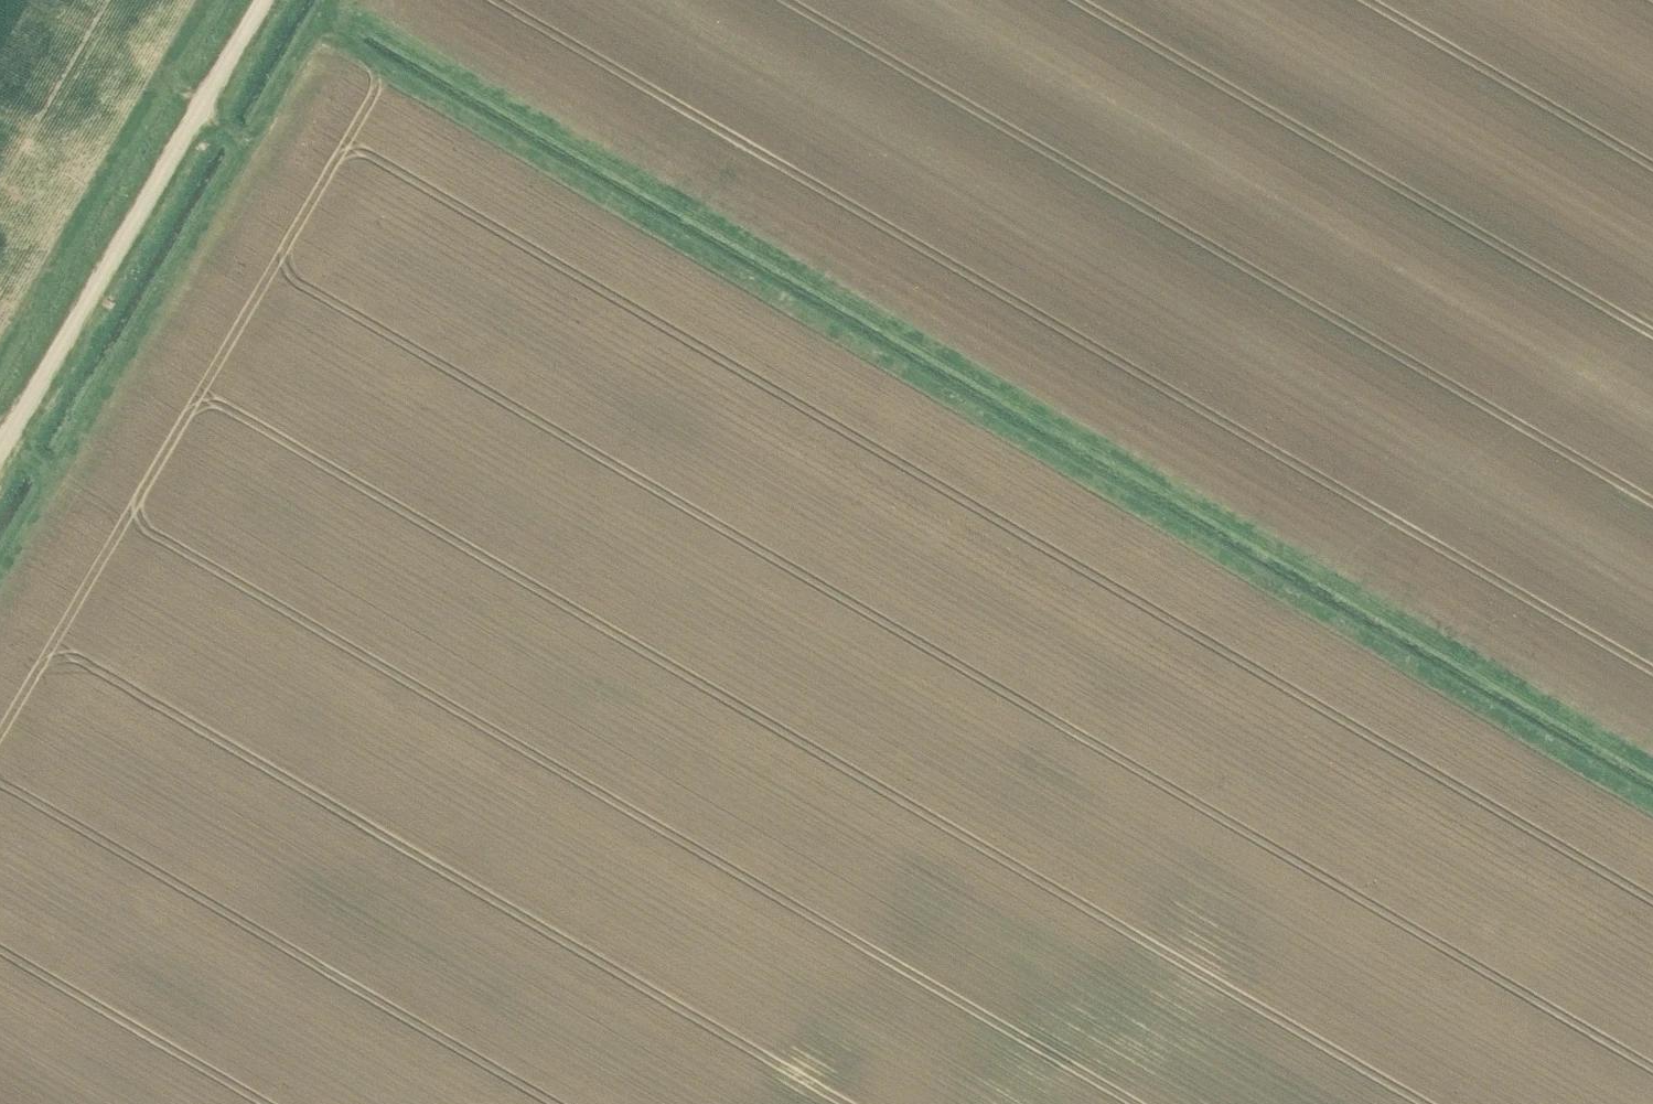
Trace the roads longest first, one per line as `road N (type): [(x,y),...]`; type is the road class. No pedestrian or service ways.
road 1 (unclassified): [(0,449),(262,0)]

